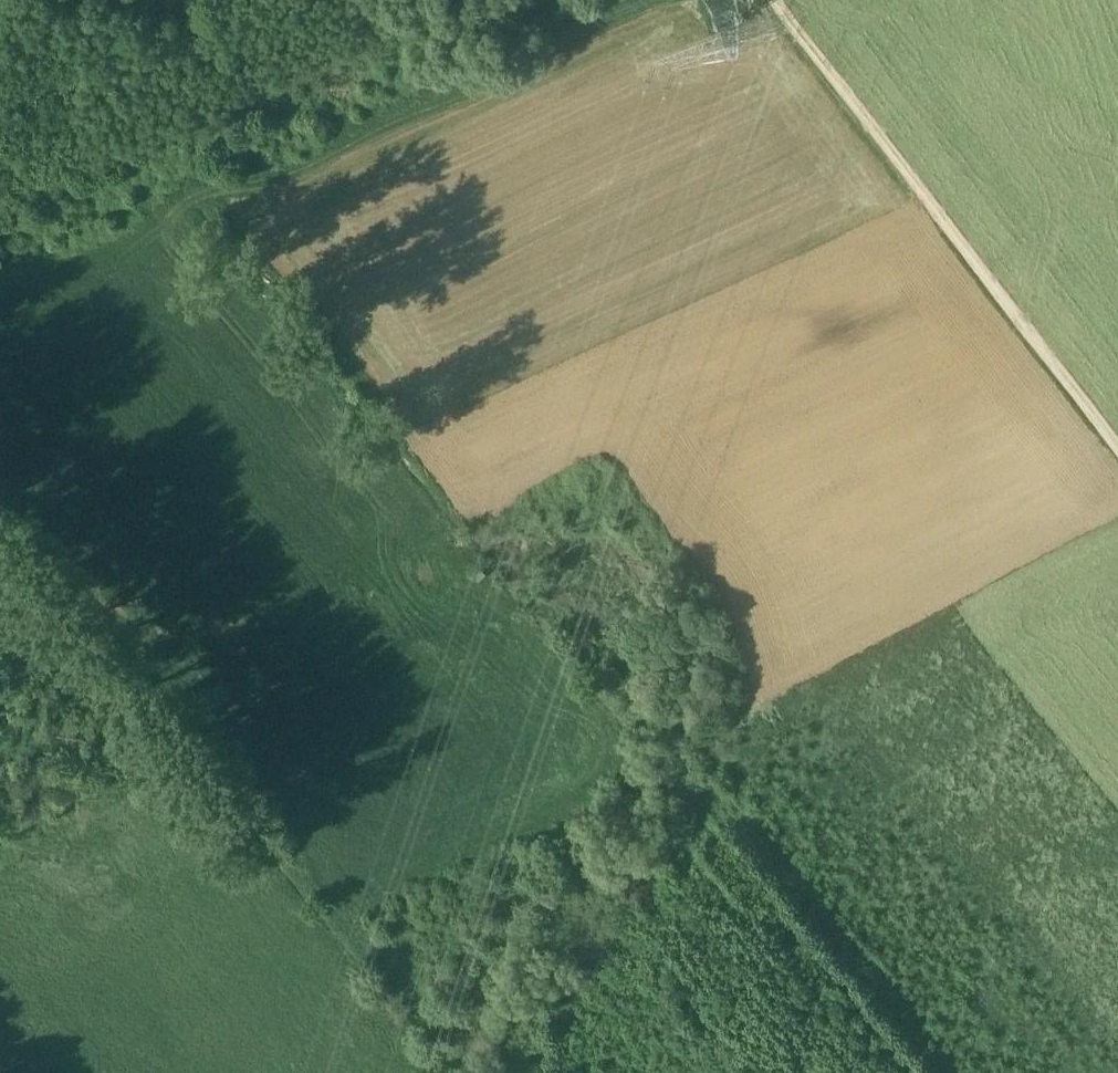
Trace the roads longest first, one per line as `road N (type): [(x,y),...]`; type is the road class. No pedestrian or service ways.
road 1 (track): [(483,1072),(362,938),(0,481)]
road 2 (track): [(0,268),(219,176),(705,0)]
road 3 (track): [(774,0),(1117,448)]

